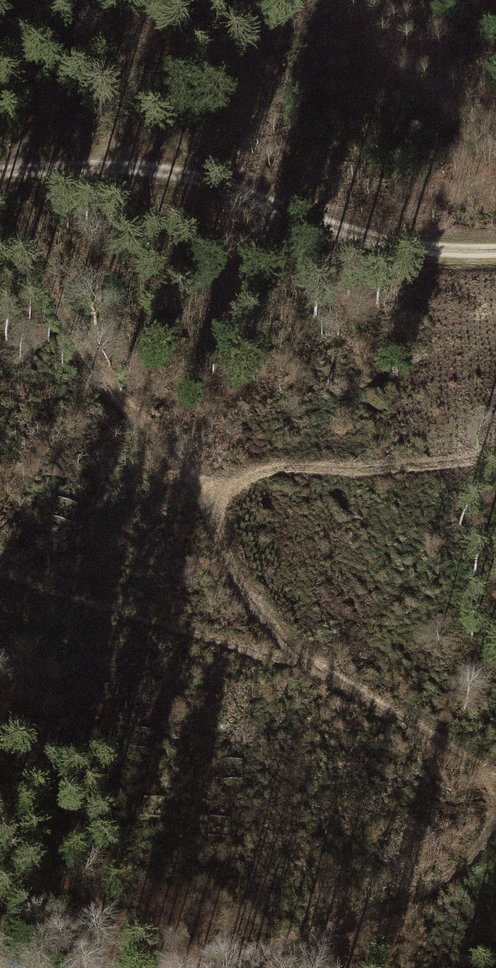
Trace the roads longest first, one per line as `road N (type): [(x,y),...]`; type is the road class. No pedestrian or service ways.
road 1 (track): [(0,180),(73,350),(207,508),(254,609),(299,660)]
road 2 (track): [(0,175),(125,167),(177,174),(373,240),(495,249)]
road 3 (track): [(495,823),(480,848),(403,906),(206,967)]
road 4 (track): [(0,562),(299,660)]
road 5 (track): [(207,508),(232,483),(297,469),(495,459)]
road 6 (track): [(299,660),(487,773),(495,786)]
road 7 (track): [(95,0),(74,80),(0,173)]

